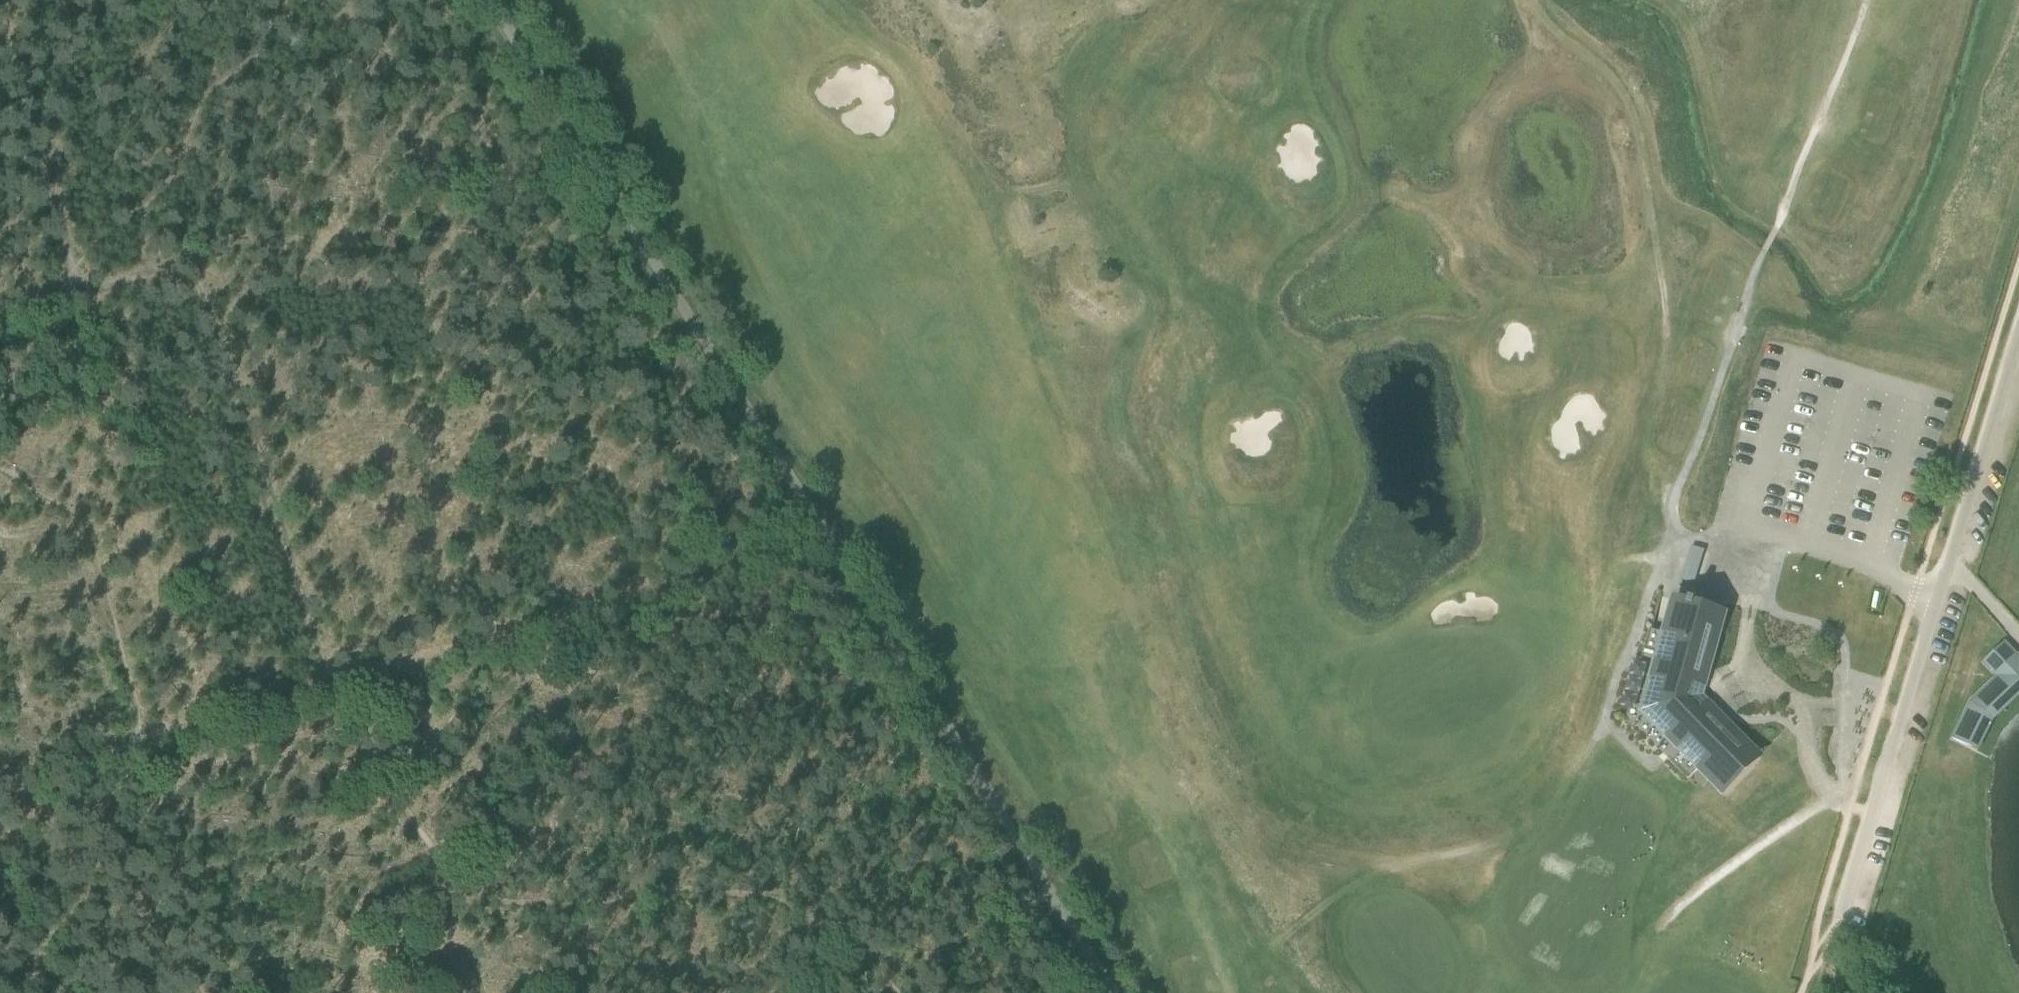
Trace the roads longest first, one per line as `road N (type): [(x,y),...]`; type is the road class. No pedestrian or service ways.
road 1 (unclassified): [(1109,992),(486,0)]
road 2 (unclassified): [(1884,776),(2018,331)]
road 3 (track): [(1814,992),(1884,776)]

